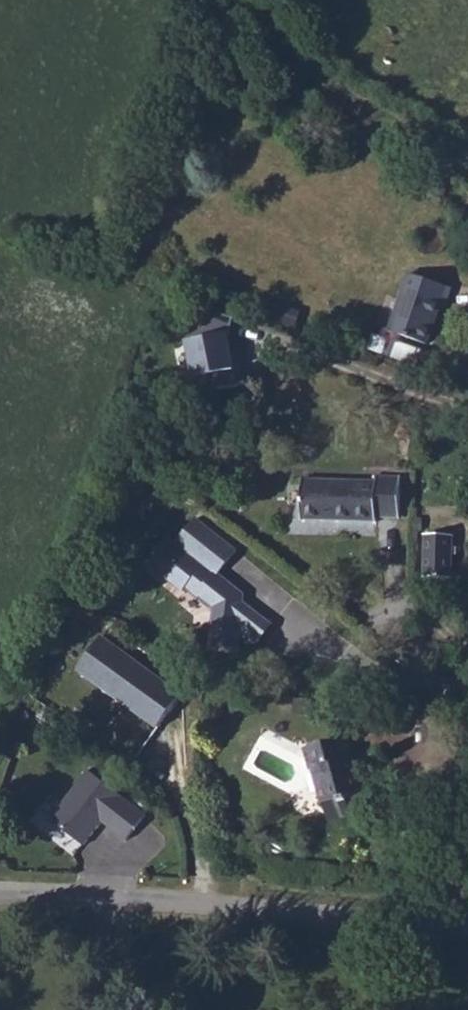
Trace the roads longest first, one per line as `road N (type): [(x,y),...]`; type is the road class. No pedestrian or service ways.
road 1 (unclassified): [(0,897),(467,927)]
road 2 (track): [(256,0),(467,197)]

